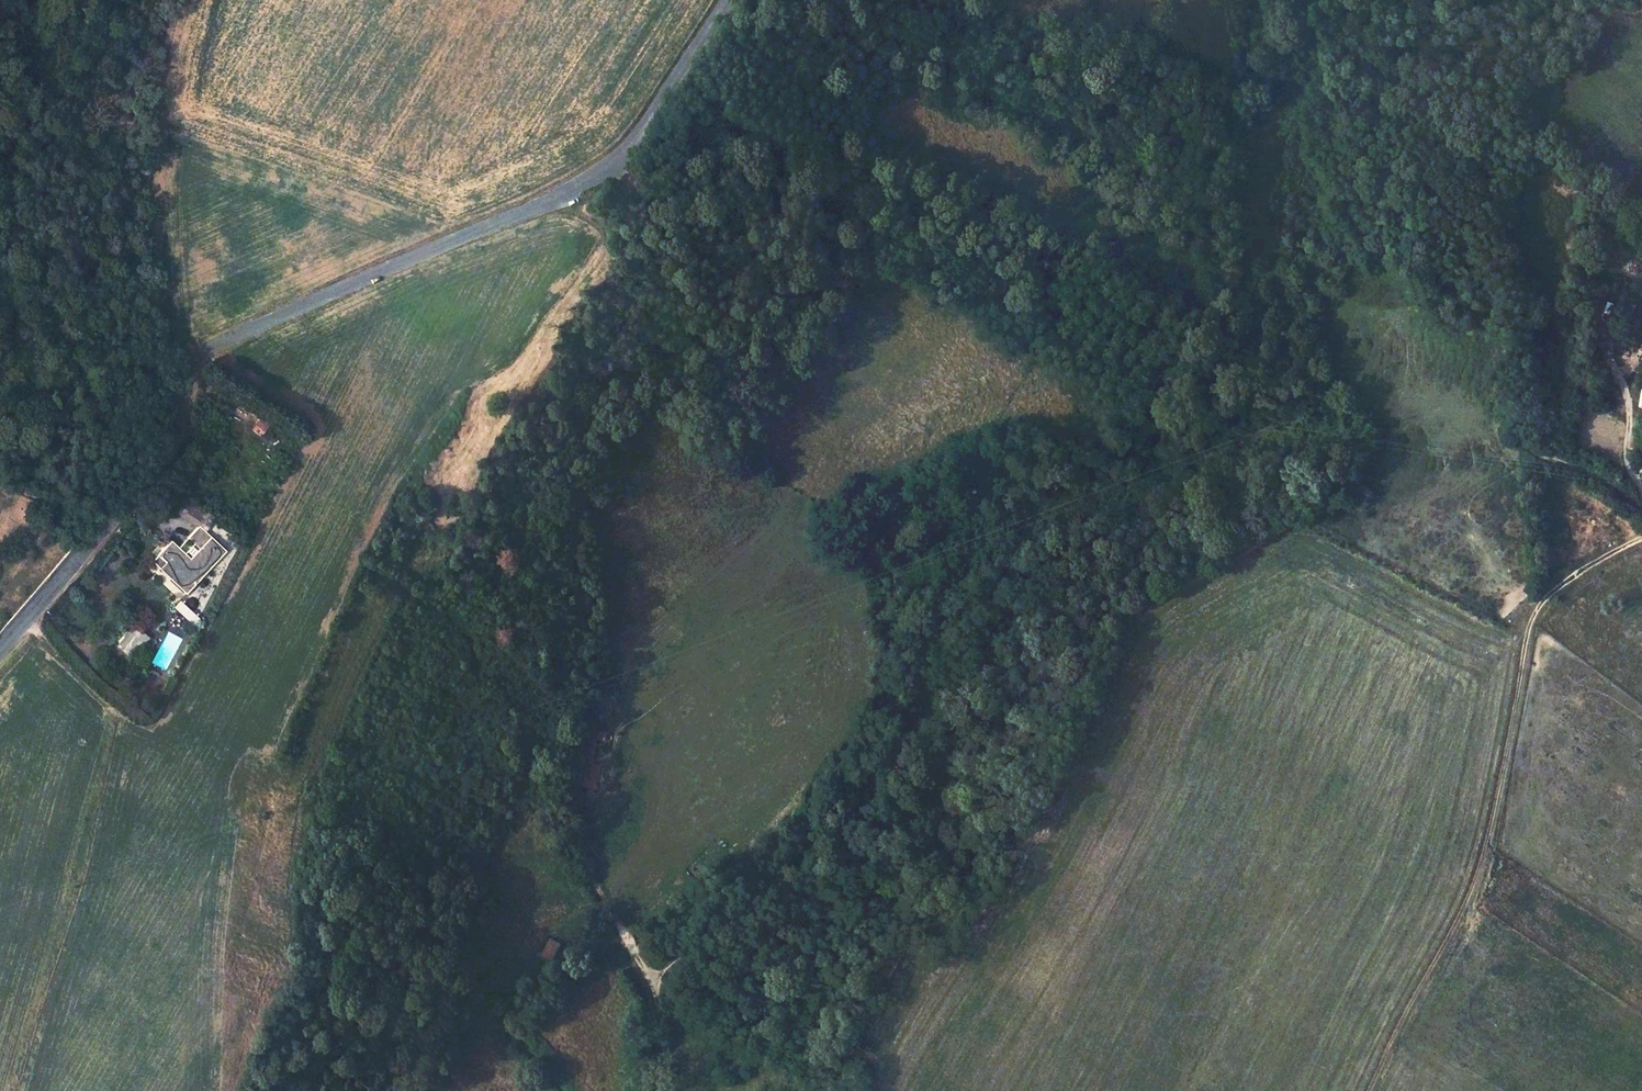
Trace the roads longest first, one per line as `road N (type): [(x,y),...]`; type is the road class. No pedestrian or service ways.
road 1 (unclassified): [(727,0),(626,155),(555,198),(196,356),(164,459),(0,647)]
road 2 (track): [(1636,481),(1629,402),(1610,362),(1612,328),(1641,278)]
road 3 (track): [(628,942),(657,992),(667,1090)]
road 4 (track): [(1538,438),(1636,481),(1641,494)]

